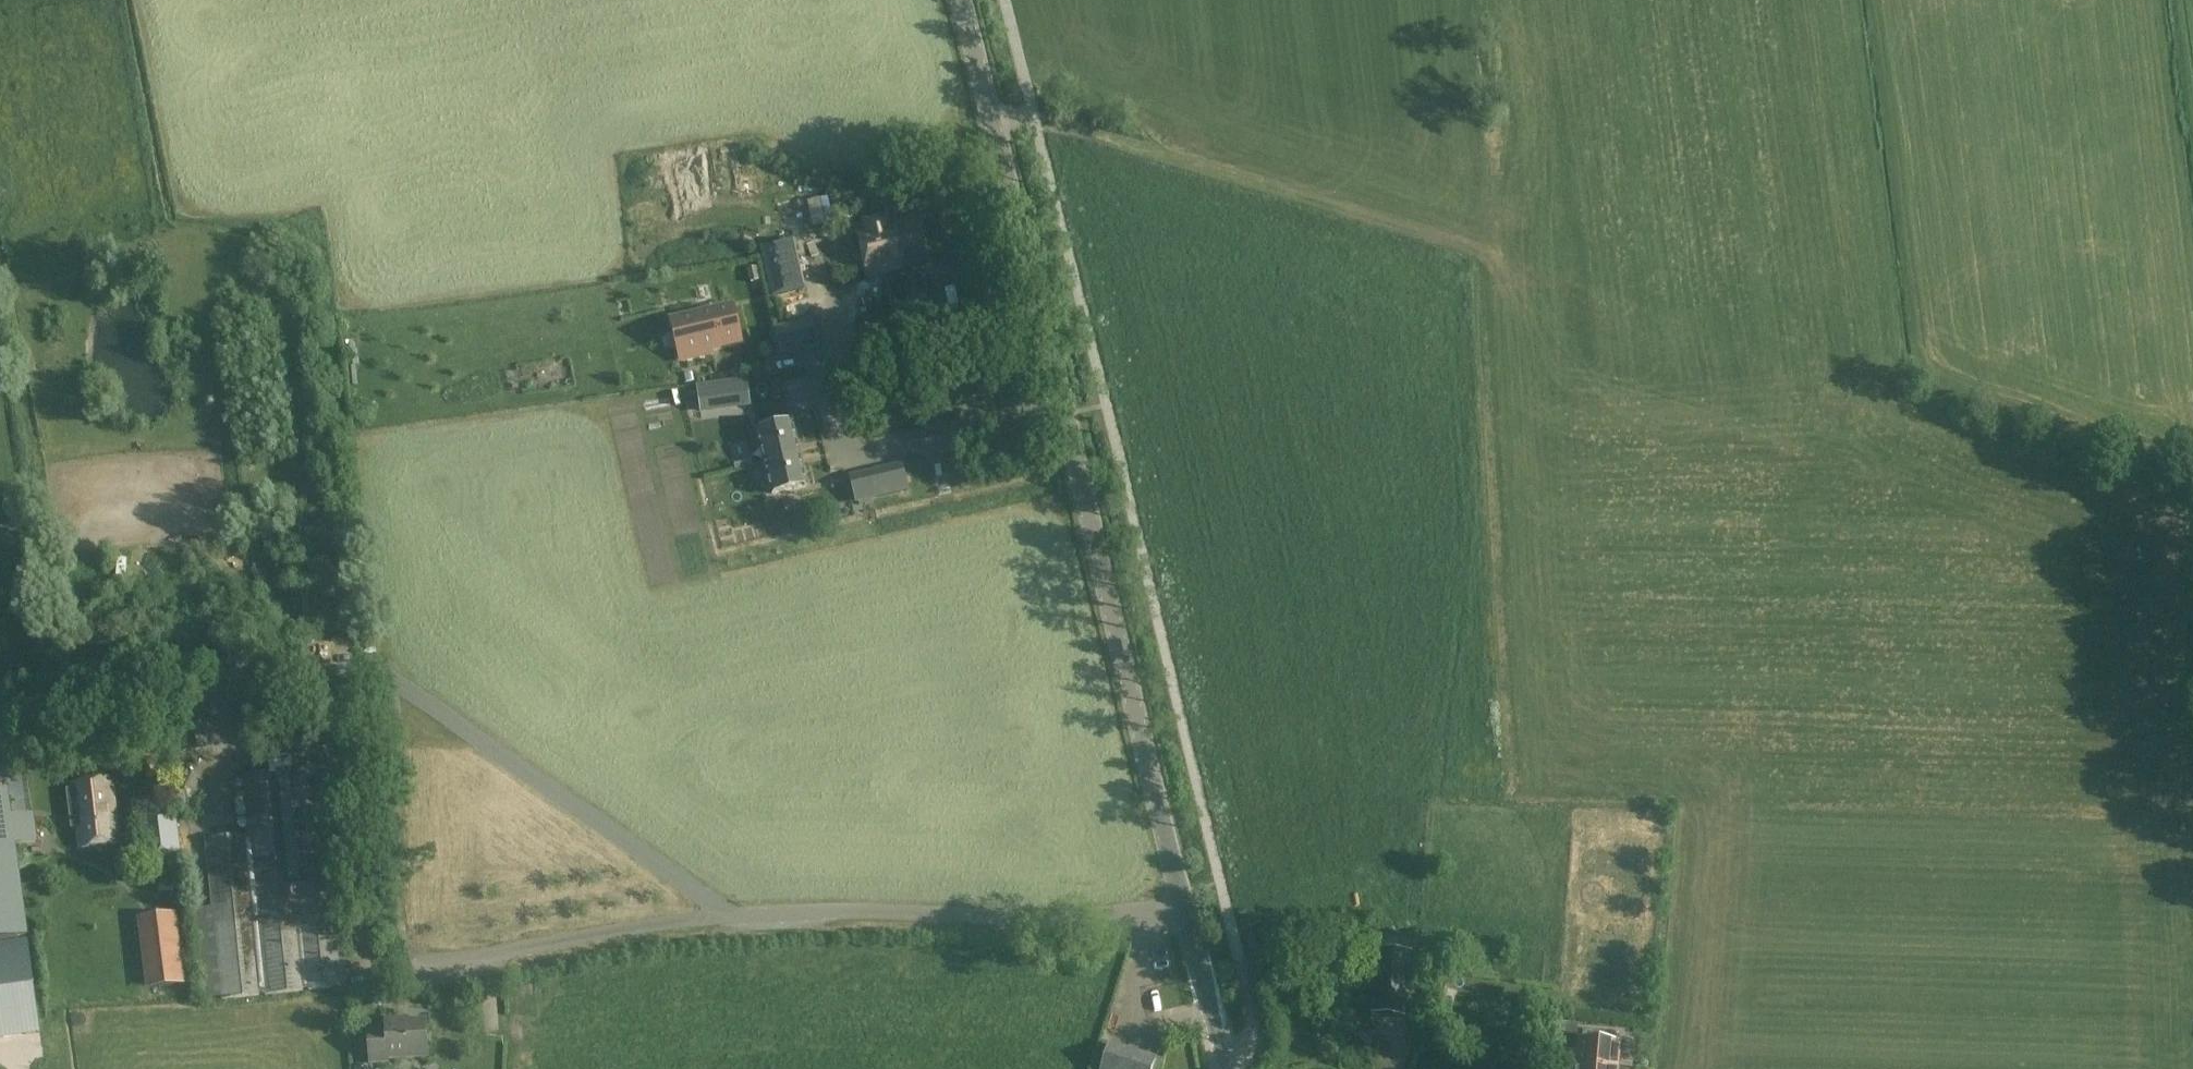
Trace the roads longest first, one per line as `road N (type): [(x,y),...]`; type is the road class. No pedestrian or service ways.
road 1 (unclassified): [(1226,1068),(962,0)]

